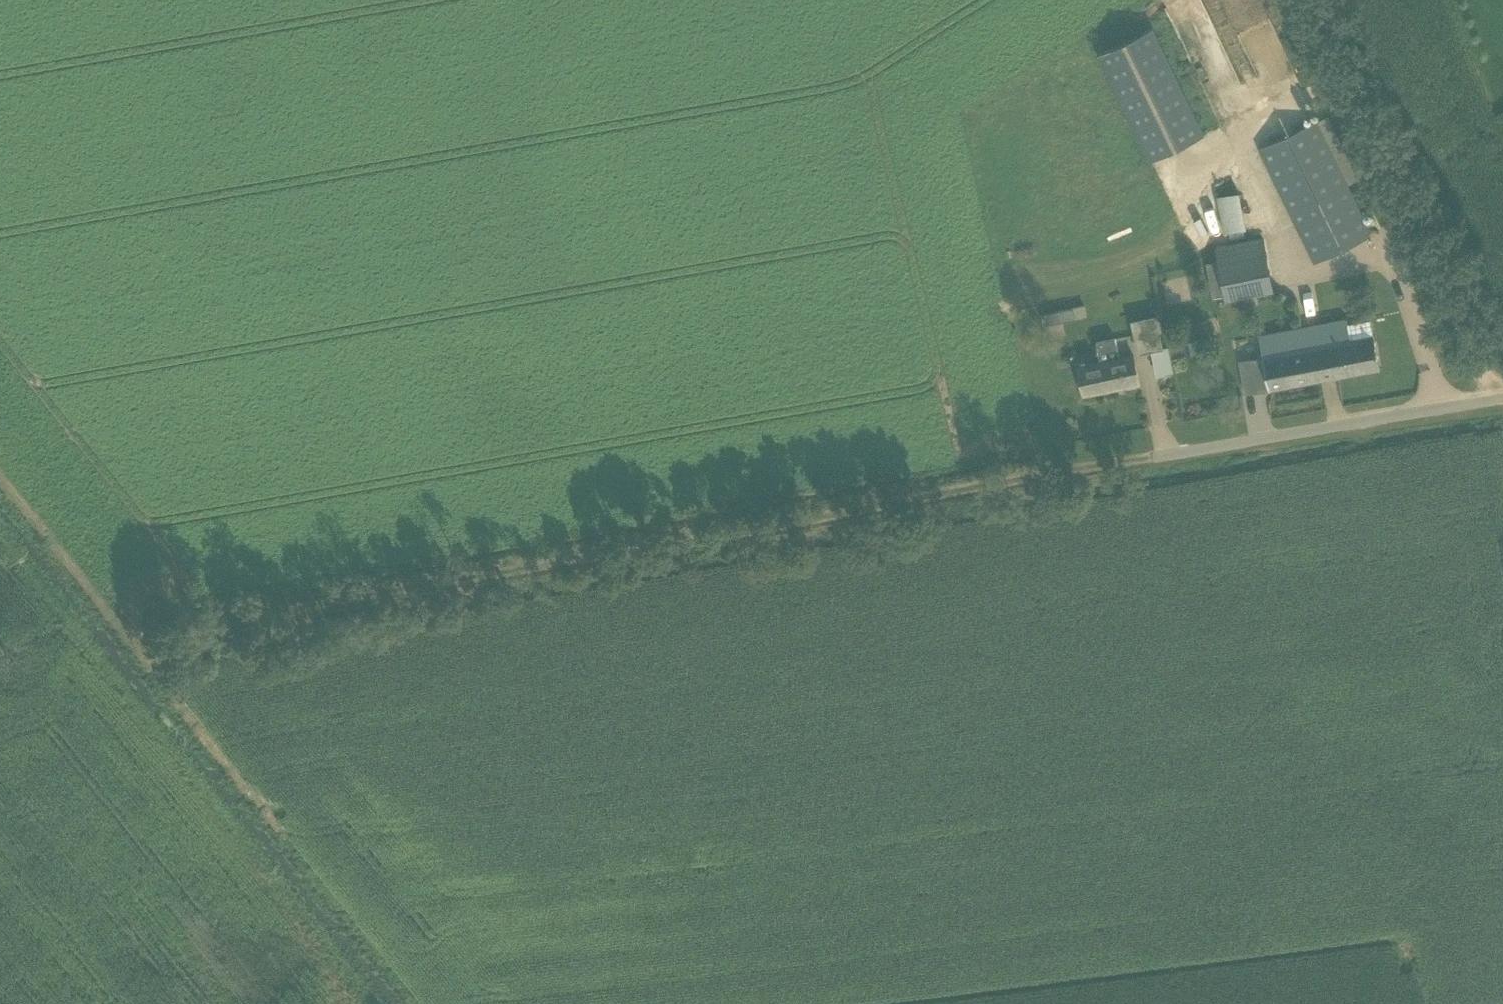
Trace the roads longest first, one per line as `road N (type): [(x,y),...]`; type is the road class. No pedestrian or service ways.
road 1 (unclassified): [(1159,454),(1502,396)]

